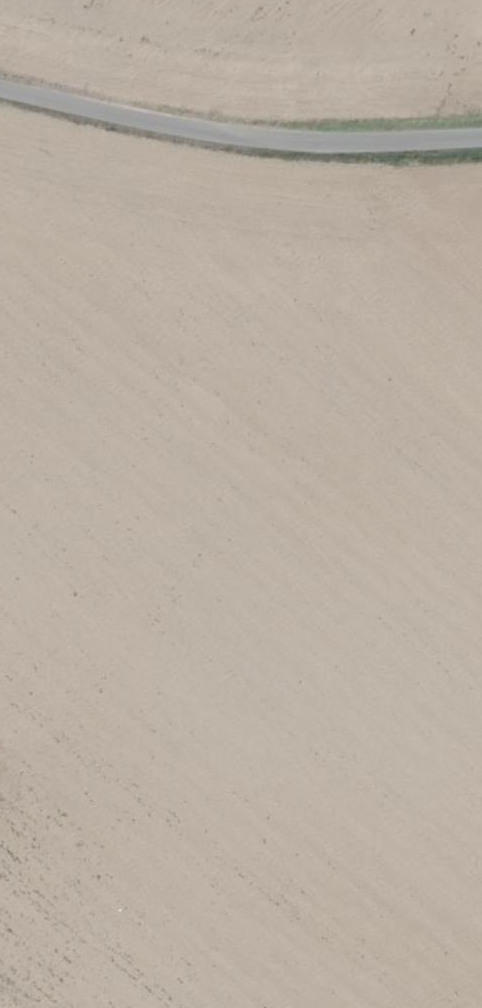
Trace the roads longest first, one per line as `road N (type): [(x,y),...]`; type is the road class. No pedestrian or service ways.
road 1 (unclassified): [(481,138),(295,142),(0,89)]

